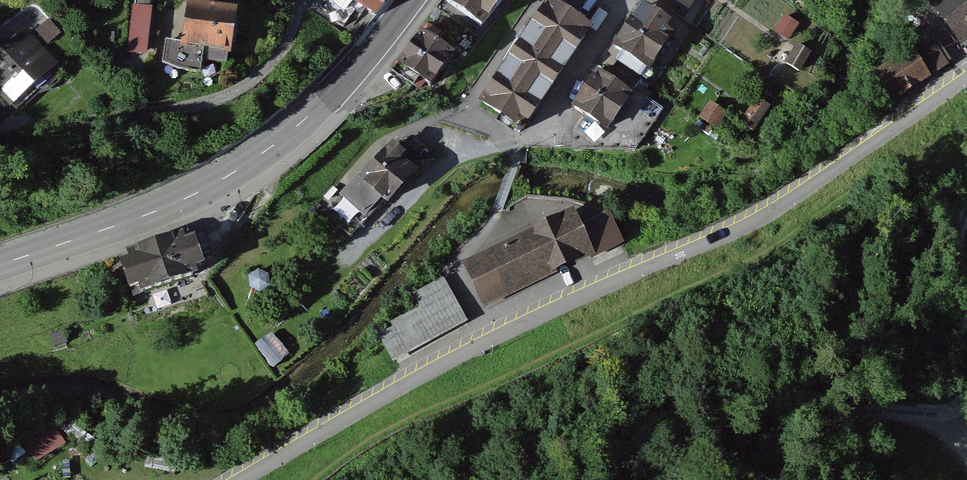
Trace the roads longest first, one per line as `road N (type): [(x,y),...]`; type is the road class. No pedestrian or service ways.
road 1 (residential): [(966,75),(787,205),(490,340),(239,479)]
road 2 (tertiary): [(409,0),(345,81),(250,164),(154,212),(0,264)]
road 3 (track): [(966,395),(956,409),(849,417),(790,479)]
road 4 (residential): [(610,0),(615,28),(548,136),(523,143)]
road 5 (track): [(966,198),(949,276),(966,322)]

